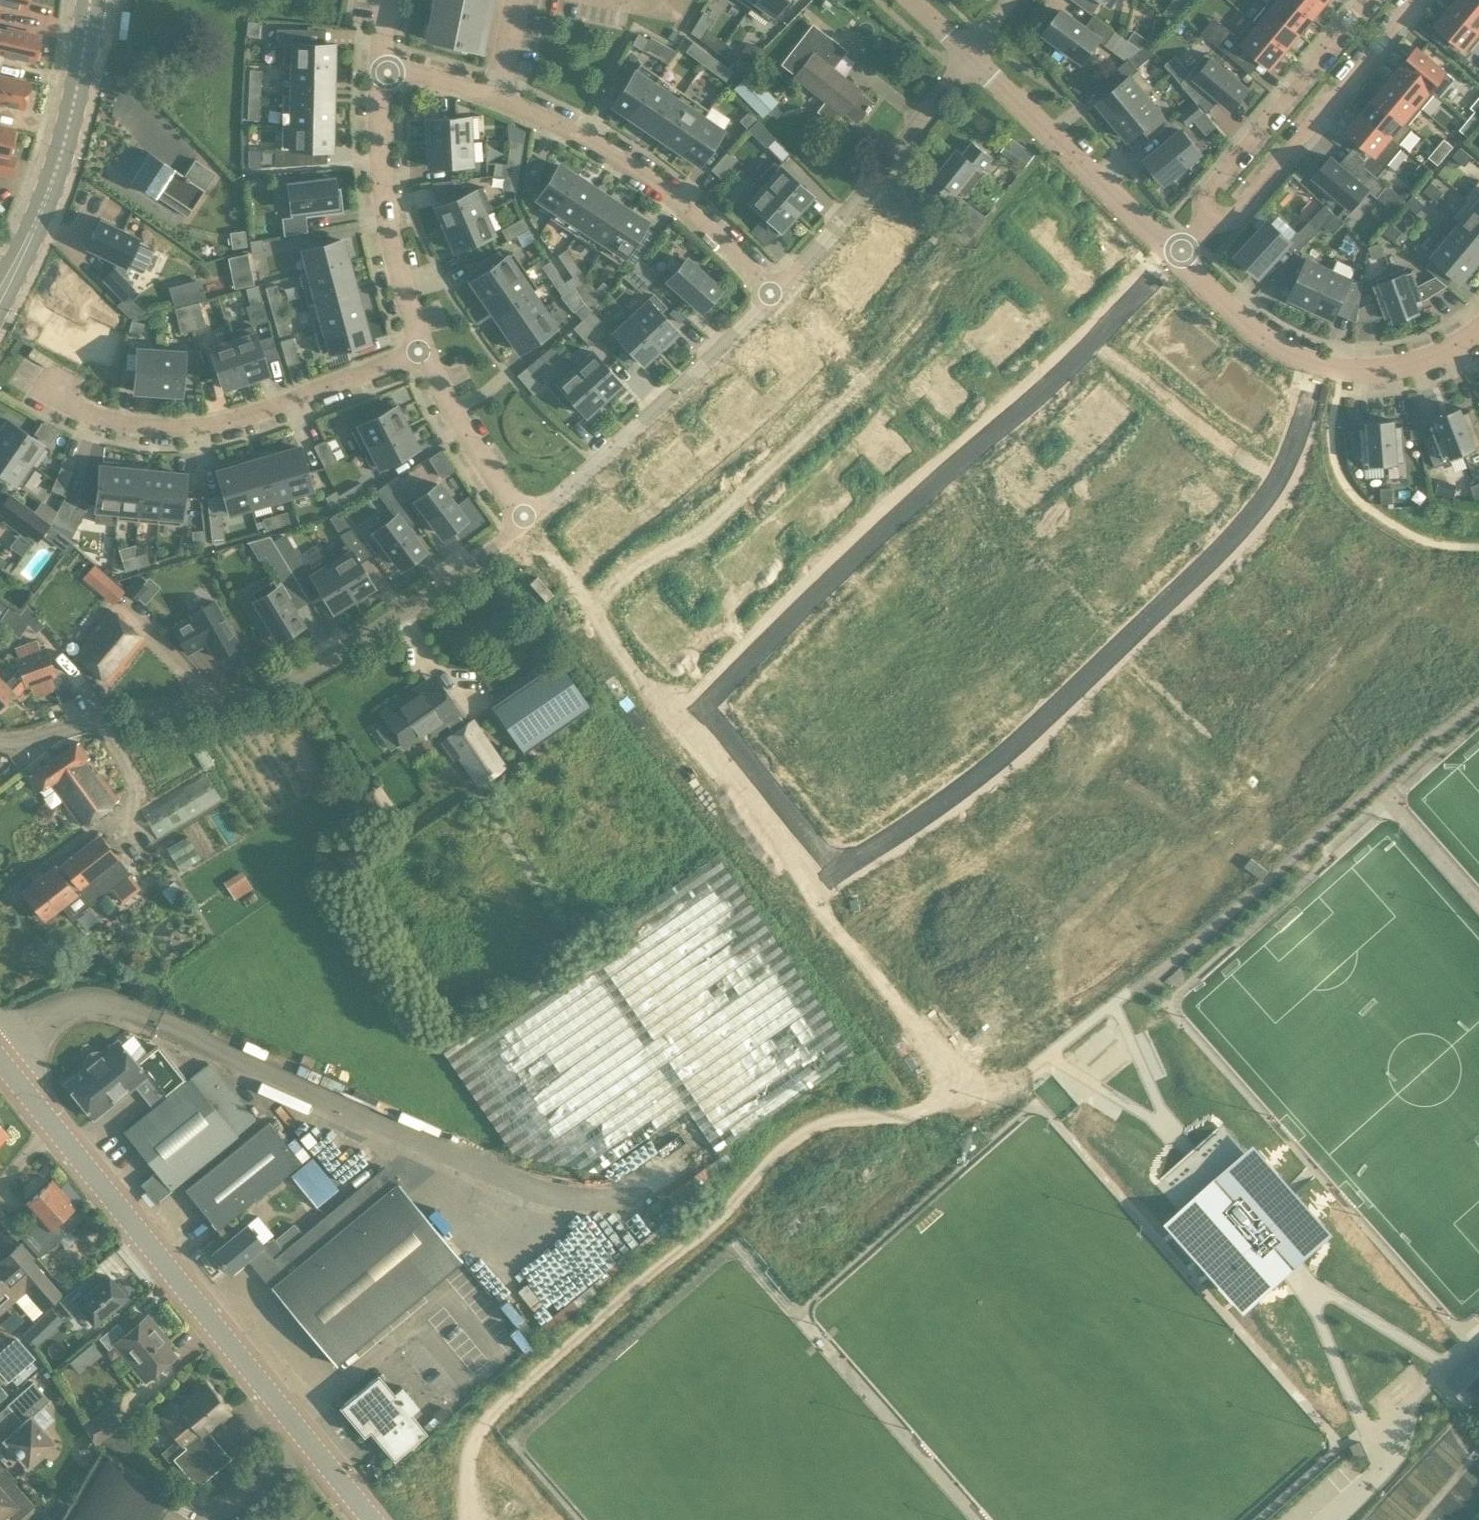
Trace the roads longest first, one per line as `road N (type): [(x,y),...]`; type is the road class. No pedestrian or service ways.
road 1 (residential): [(1175,254),(1080,355),(869,542),(720,690),(721,727),(824,855),(856,858),(976,776),(1218,552),(1280,471),(1320,362)]
road 2 (residential): [(0,743),(233,698),(299,677),(416,608),(530,523)]
road 3 (secondary): [(371,1519),(58,1133)]
road 4 (residential): [(382,67),(575,134),(685,208),(773,294)]
road 5 (residential): [(422,357),(241,424),(178,433),(122,429),(31,386)]
road 6 (residential): [(530,523),(773,294)]
road 7 (residential): [(1204,220),(1233,215),(1414,0)]
road 8 (residential): [(773,294),(969,54)]
road 9 (secondary): [(0,293),(53,179),(89,0)]
road 10 (residential): [(382,67),(382,196),(422,357)]
road 11 (residential): [(1175,254),(969,54)]
road 12 (residential): [(1204,220),(1206,194),(1369,0)]
road 13 (residential): [(422,357),(465,439),(530,523)]
road 14 (residential): [(1320,362),(1263,338),(1175,254)]
road 15 (residential): [(1478,331),(1441,355),(1386,369),(1320,362)]

